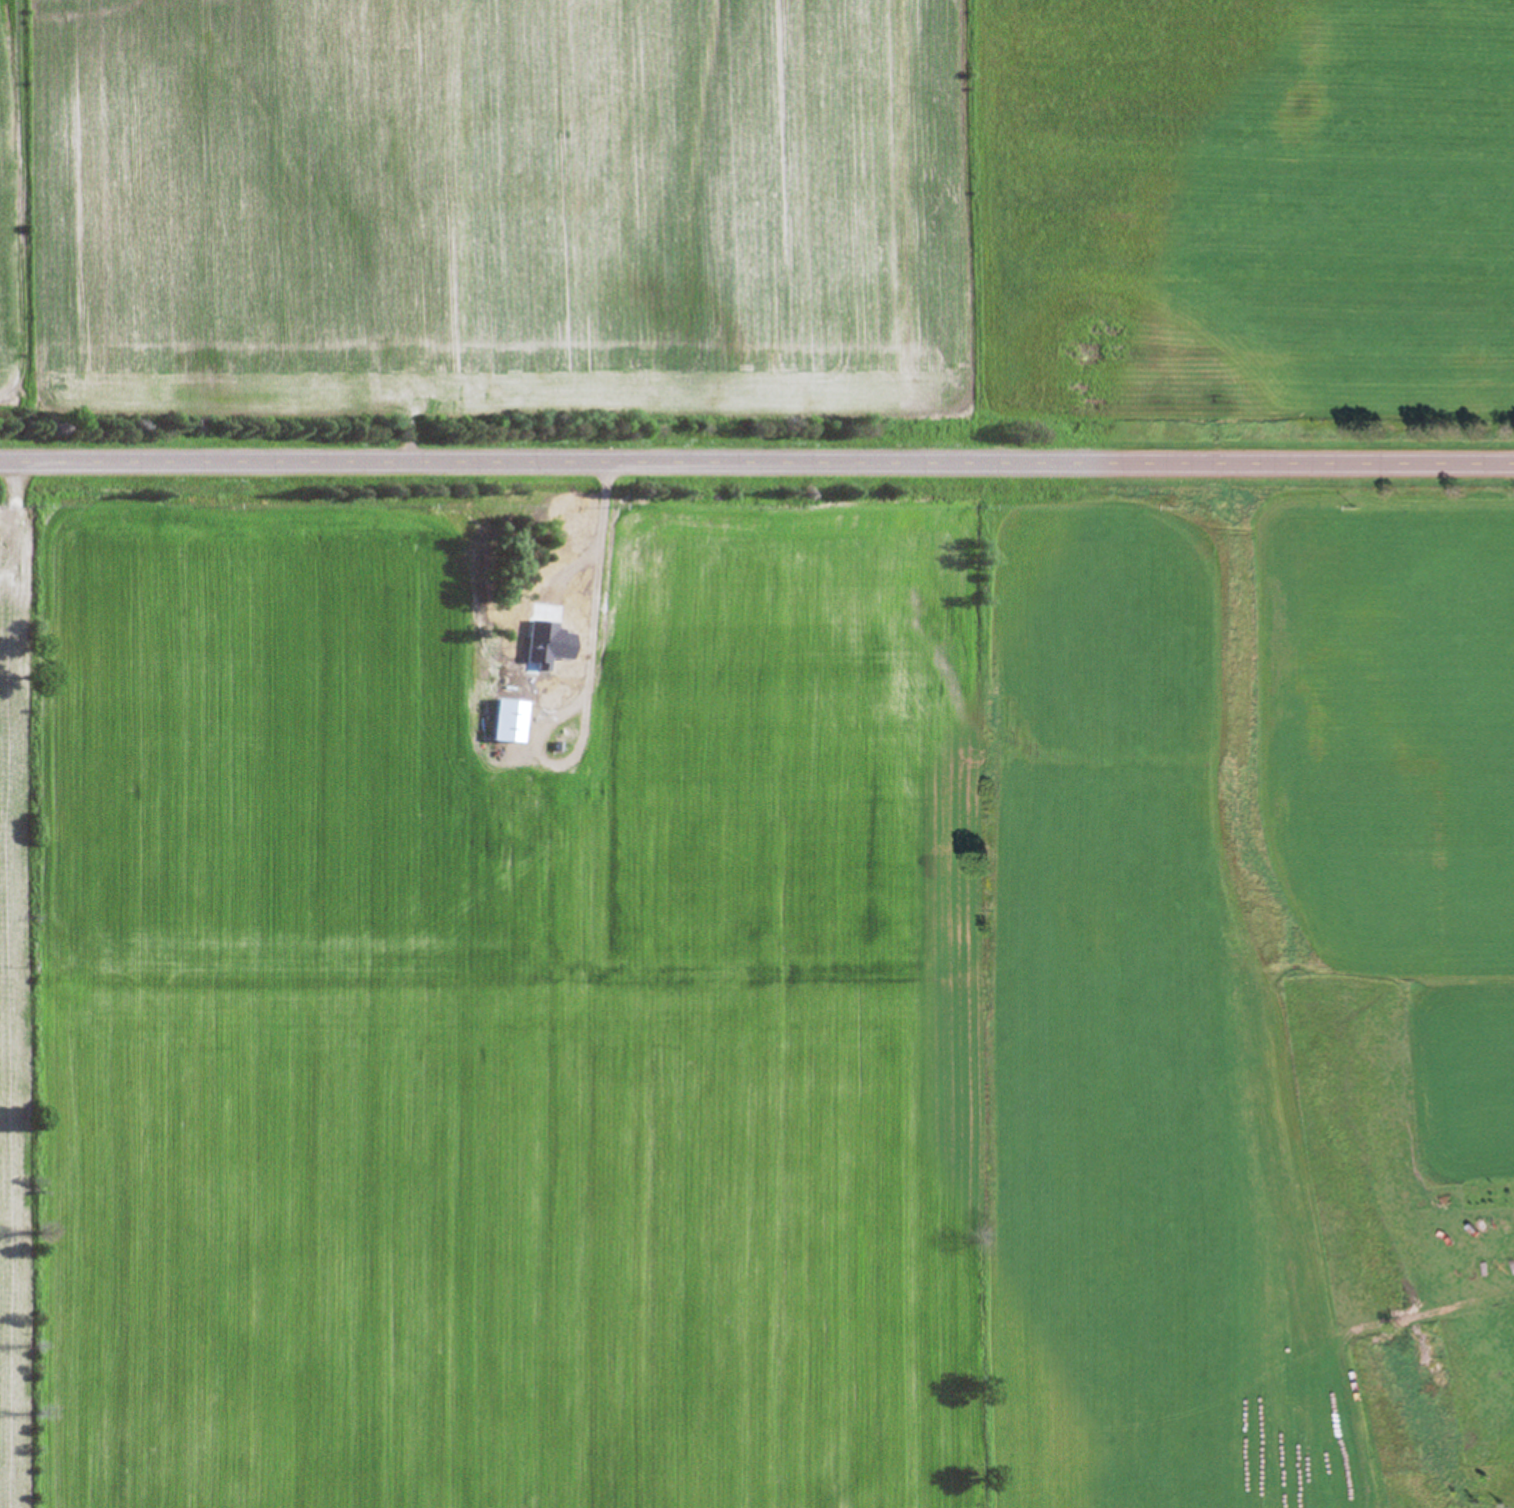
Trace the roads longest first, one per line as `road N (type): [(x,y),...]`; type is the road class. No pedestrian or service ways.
road 1 (primary): [(1513,469),(0,467)]

